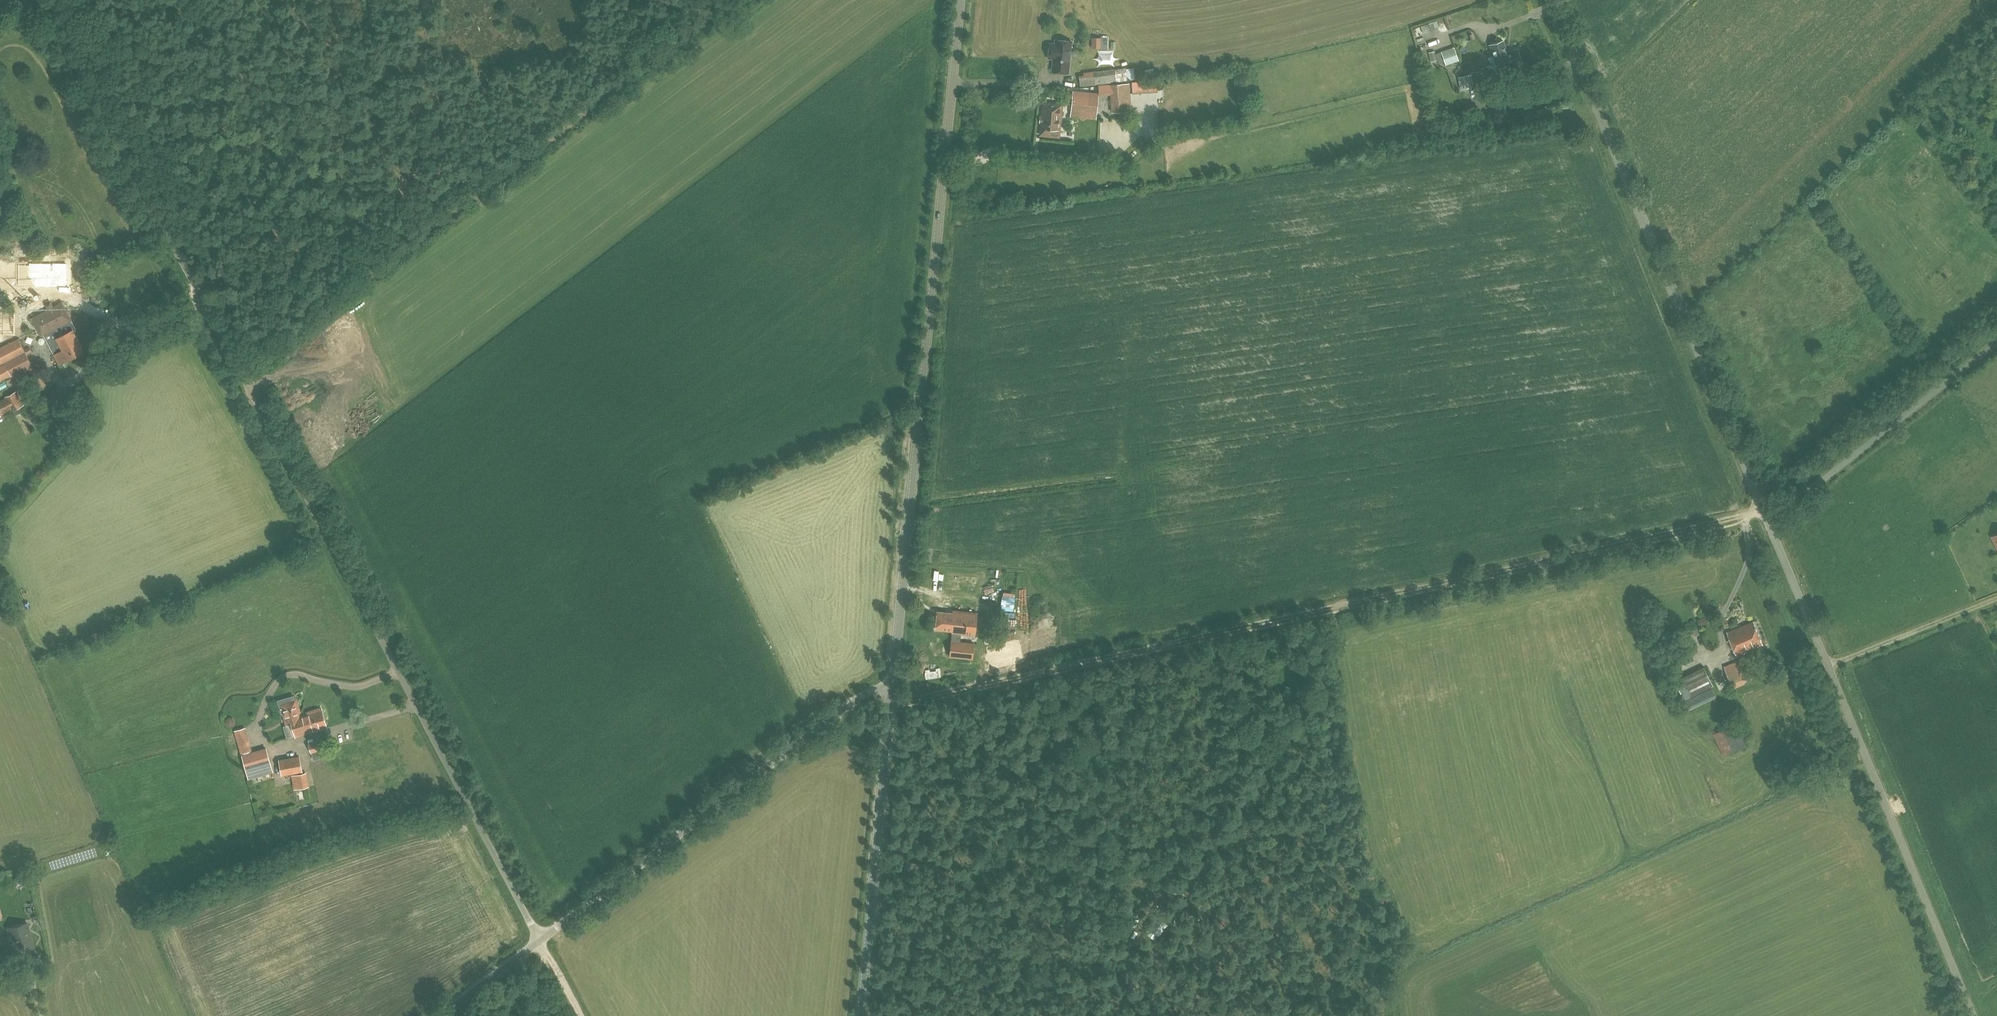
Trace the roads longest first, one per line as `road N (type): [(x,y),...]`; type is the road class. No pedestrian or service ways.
road 1 (unclassified): [(542,941),(43,0)]
road 2 (track): [(1766,513),(893,706)]
road 3 (tertiary): [(894,689),(962,0)]
road 4 (unclassified): [(1766,513),(1551,0)]
road 5 (unclassified): [(1974,1015),(1766,513)]
road 6 (unclassified): [(542,941),(854,703),(894,689)]
road 7 (tertiary): [(861,1015),(894,689)]
road 8 (unclassified): [(1766,513),(1787,508),(1996,343)]
road 9 (unclassified): [(442,1015),(542,941)]

